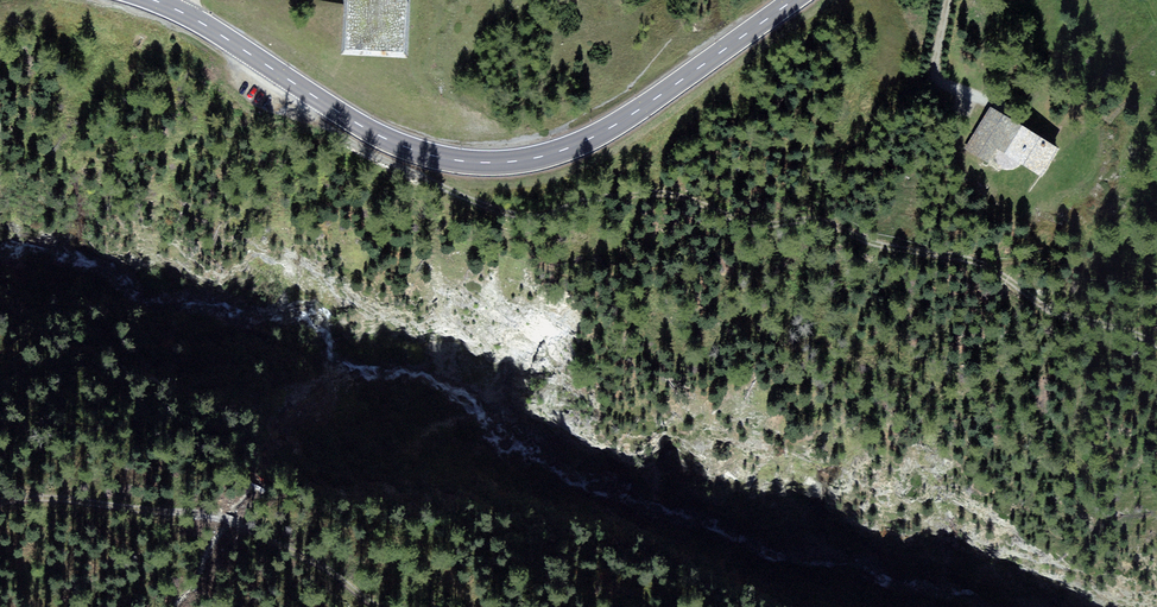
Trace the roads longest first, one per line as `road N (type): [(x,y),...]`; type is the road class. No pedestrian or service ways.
road 1 (track): [(407,149),(453,194),(543,220),(592,198),(644,188),(740,218),(807,225),(988,267),(1033,300),(1156,345)]
road 2 (primary): [(794,0),(592,138),(542,156),(485,163),(407,149),(192,17),(149,0)]
road 3 (track): [(385,606),(265,529),(166,502),(63,495),(0,505)]

